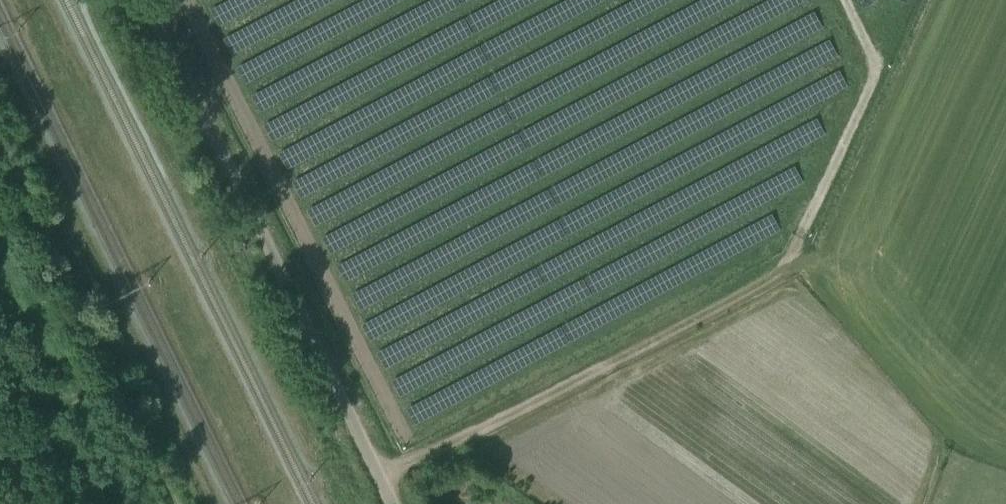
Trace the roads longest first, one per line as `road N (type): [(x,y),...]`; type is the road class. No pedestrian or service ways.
road 1 (unclassified): [(383,503),(142,0)]

